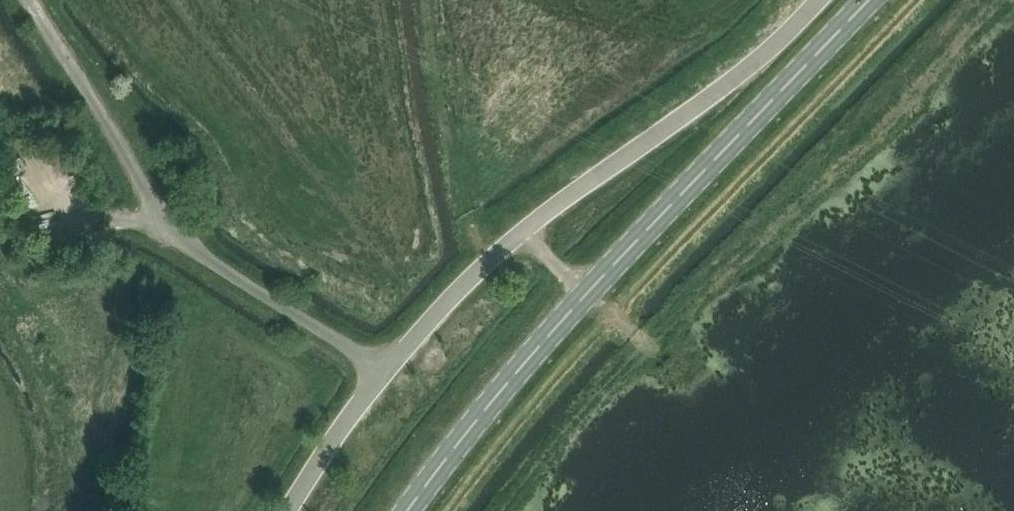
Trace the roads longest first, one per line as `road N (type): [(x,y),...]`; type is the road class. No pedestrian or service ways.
road 1 (secondary): [(410,510),(560,316),(874,0)]
road 2 (unclassified): [(382,373),(561,200),(743,73),(817,0)]
road 3 (unclassified): [(382,373),(200,253),(166,219),(32,0)]
road 4 (track): [(520,238),(657,356)]
road 5 (unclassified): [(288,510),(382,373)]

